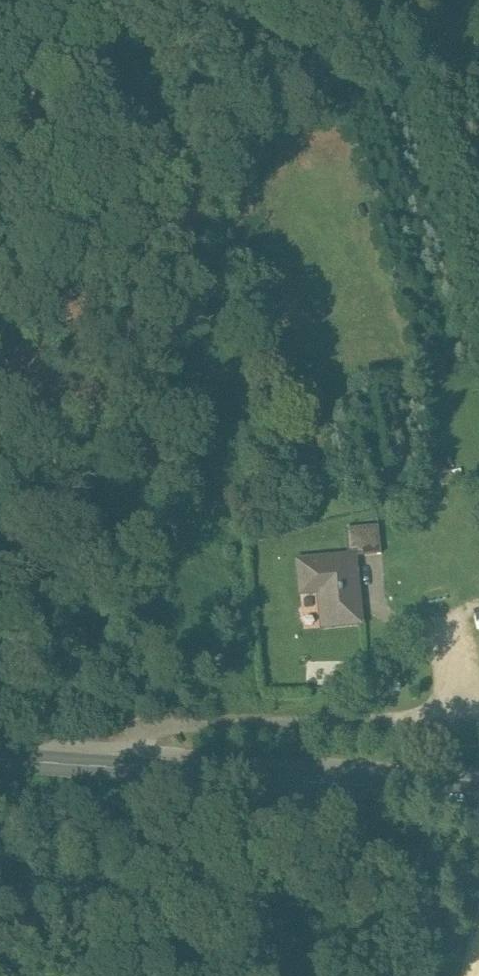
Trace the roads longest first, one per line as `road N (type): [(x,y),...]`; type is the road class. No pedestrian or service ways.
road 1 (secondary): [(478,788),(0,761)]
road 2 (track): [(0,317),(163,0)]

